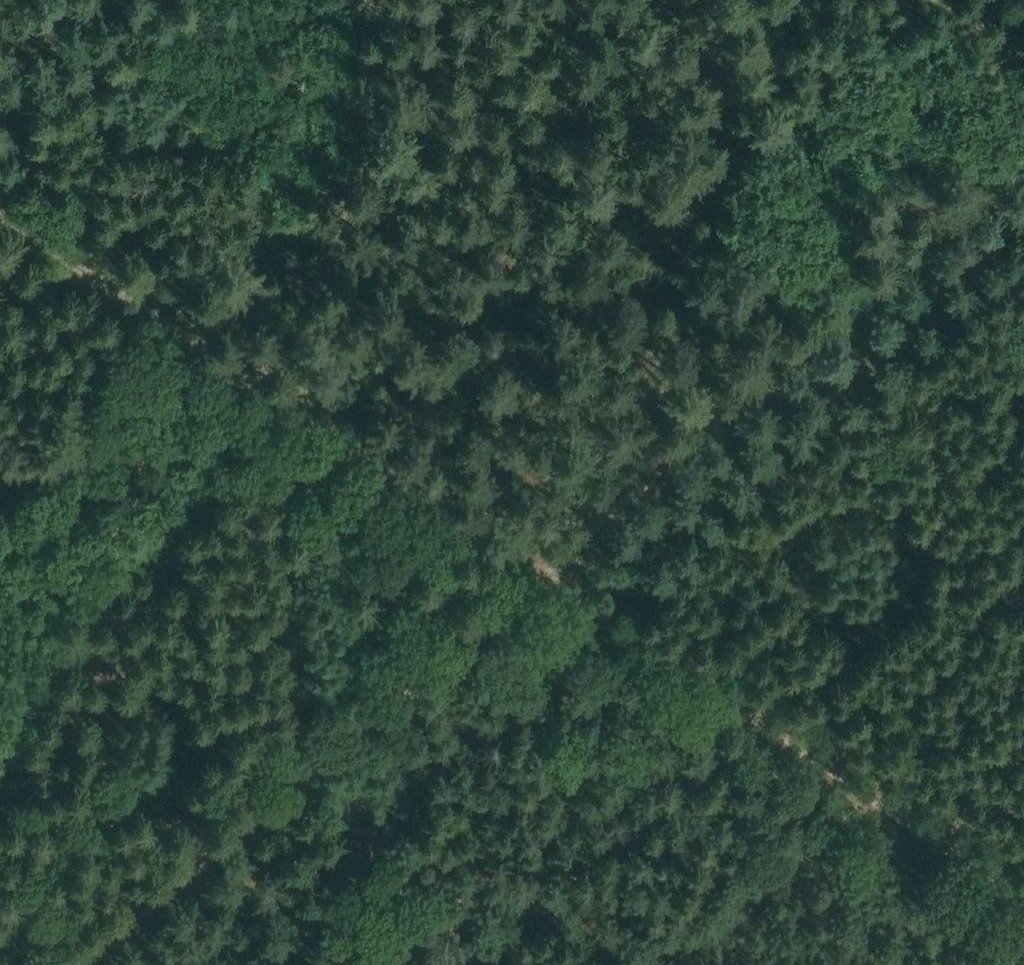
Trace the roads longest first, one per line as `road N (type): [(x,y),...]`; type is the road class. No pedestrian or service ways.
road 1 (track): [(1023,154),(551,582)]
road 2 (track): [(551,582),(77,964)]
road 3 (track): [(551,582),(1023,896)]
road 4 (track): [(155,310),(551,582)]
road 5 (track): [(0,204),(155,310)]

